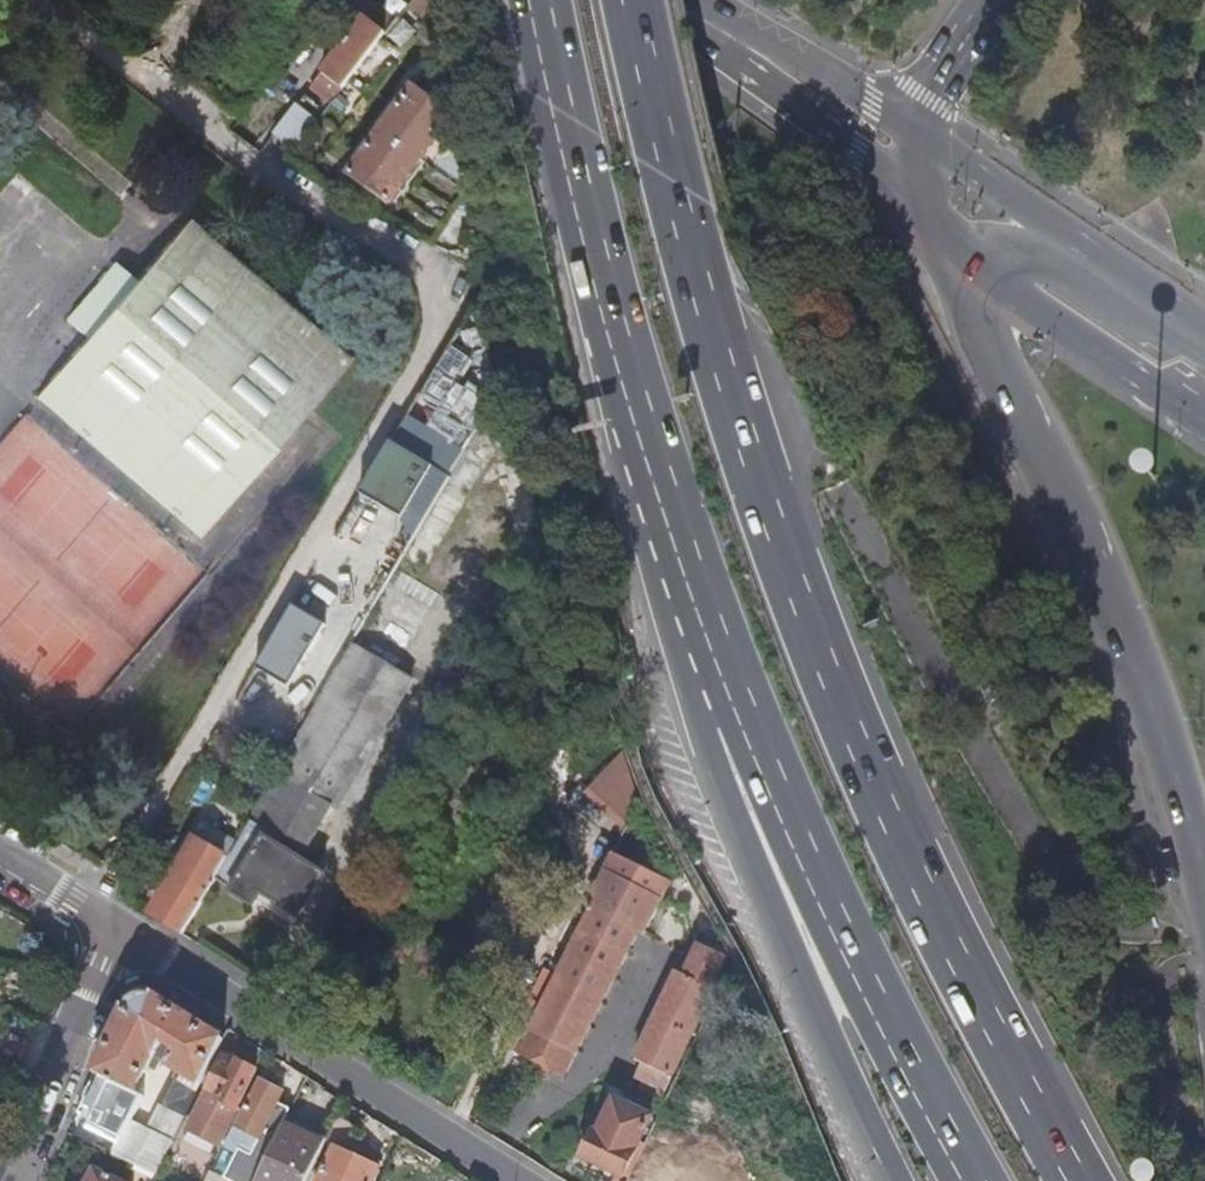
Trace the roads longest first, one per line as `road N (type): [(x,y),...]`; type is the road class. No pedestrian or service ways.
road 1 (motorway): [(1079,1180),(906,852),(807,617),(706,302),(635,0)]
road 2 (residential): [(40,0),(248,160),(403,256),(425,288),(431,322),(419,369),(89,909)]
road 3 (motorway): [(540,0),(616,332),(732,706)]
road 4 (secondary): [(988,352),(1128,651),(1160,733),(1204,893)]
road 5 (motorway): [(732,706),(793,805),(859,957),(973,1180)]
road 6 (motorway): [(732,706),(715,761),(833,1059),(903,1180)]
road 7 (tertiary): [(521,1180),(122,930)]
road 8 (secondary): [(662,0),(915,196)]
road 9 (secondary): [(1154,296),(914,127)]
road 10 (unclassified): [(122,930),(10,1180)]
road 11 (secondary): [(914,127),(831,75),(673,0)]
road 12 (secondary): [(1001,275),(1204,417)]
road 13 (secondary): [(915,196),(988,352)]
road 14 (secondary): [(1154,296),(1042,252),(1001,275)]
road 15 (secondary): [(1000,0),(914,127)]

